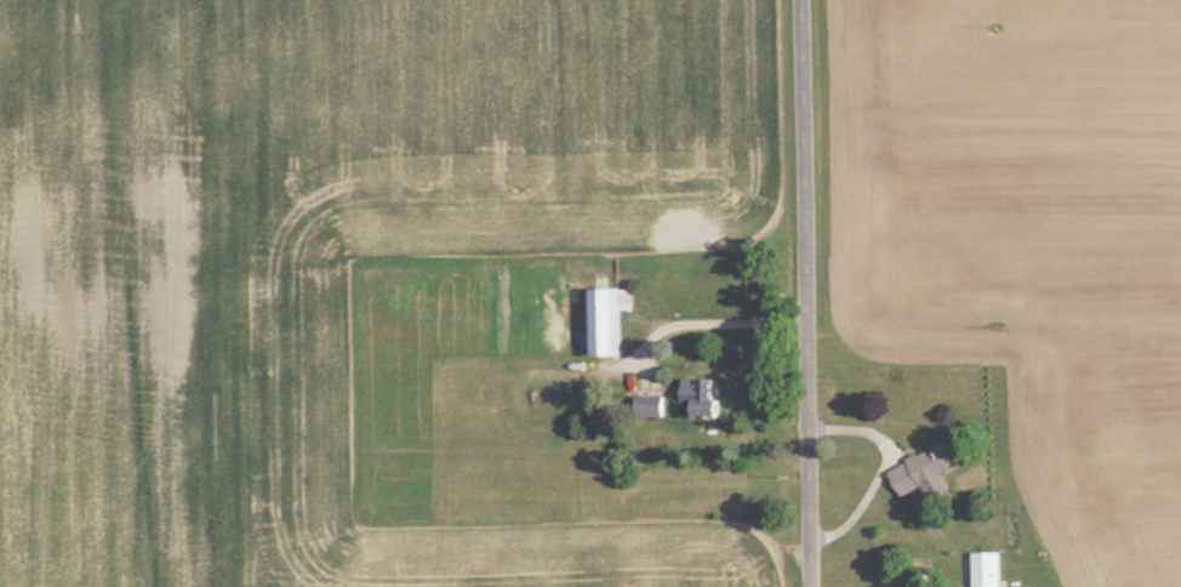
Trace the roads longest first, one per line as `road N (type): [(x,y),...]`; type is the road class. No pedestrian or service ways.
road 1 (residential): [(811,586),(799,0)]

